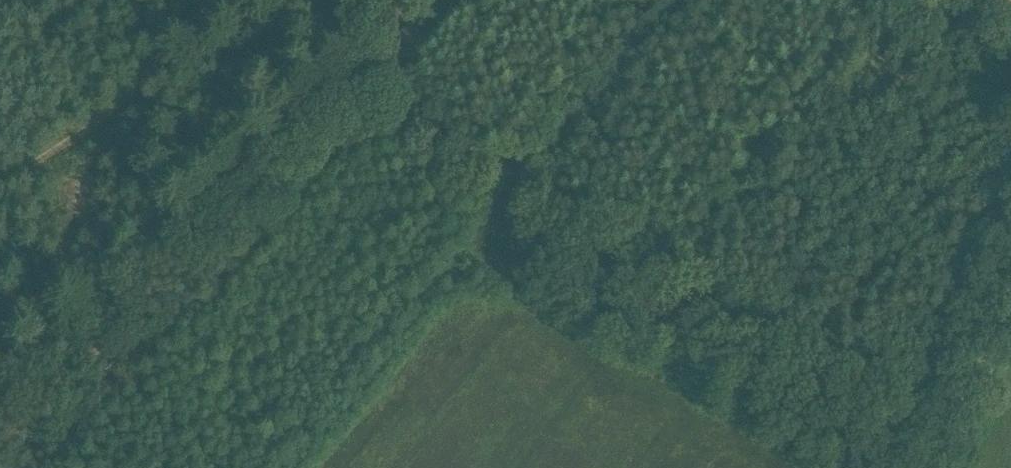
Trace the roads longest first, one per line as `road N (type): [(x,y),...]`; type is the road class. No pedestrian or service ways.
road 1 (track): [(0,353),(326,72)]
road 2 (track): [(215,0),(129,104),(0,183)]
road 3 (unclassified): [(921,467),(1010,285)]

